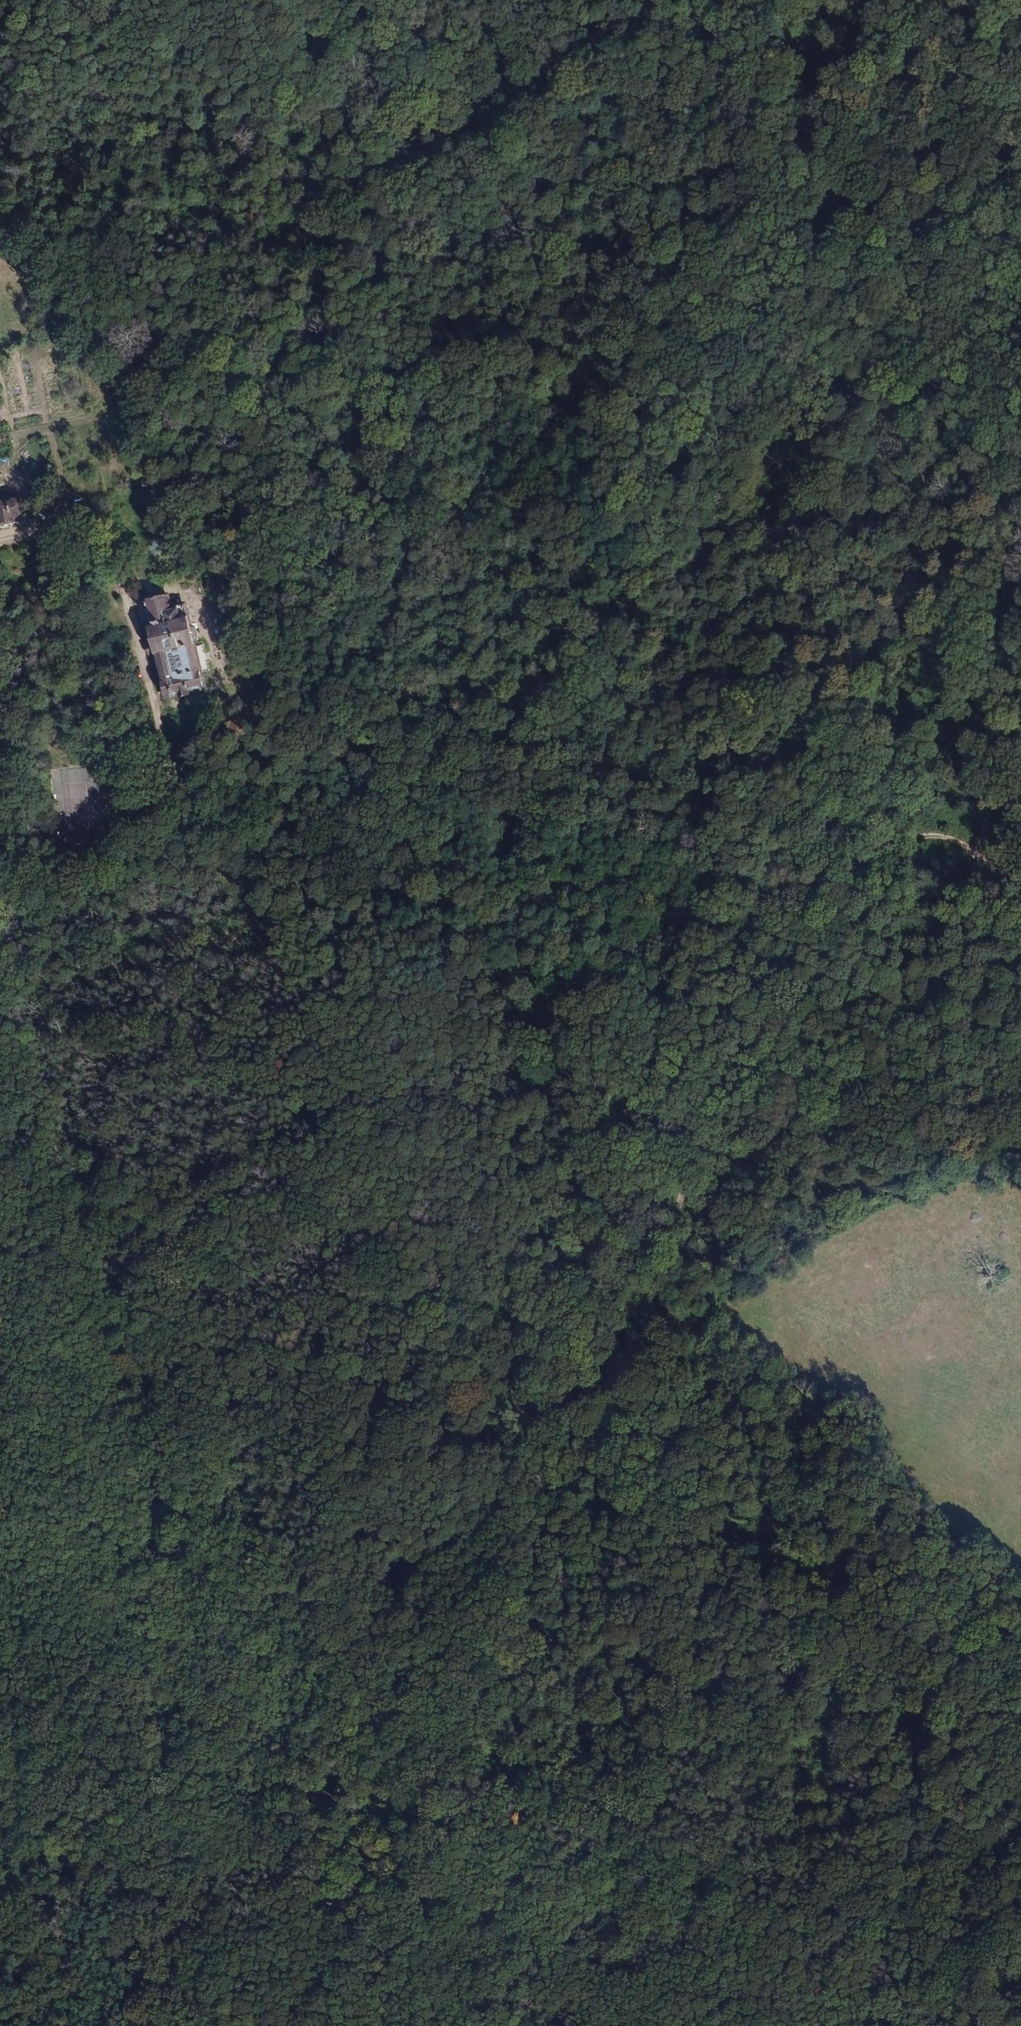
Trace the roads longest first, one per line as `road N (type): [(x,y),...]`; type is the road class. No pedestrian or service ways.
road 1 (track): [(1020,892),(941,837),(916,830),(890,845),(826,990),(694,1156),(661,1258),(646,1380),(625,1413),(591,1433),(572,1432),(540,1399),(563,1317),(566,1246),(558,1188),(550,1165),(504,1121),(456,1017),(301,927),(268,918),(225,931)]
road 2 (track): [(0,751),(49,982)]

